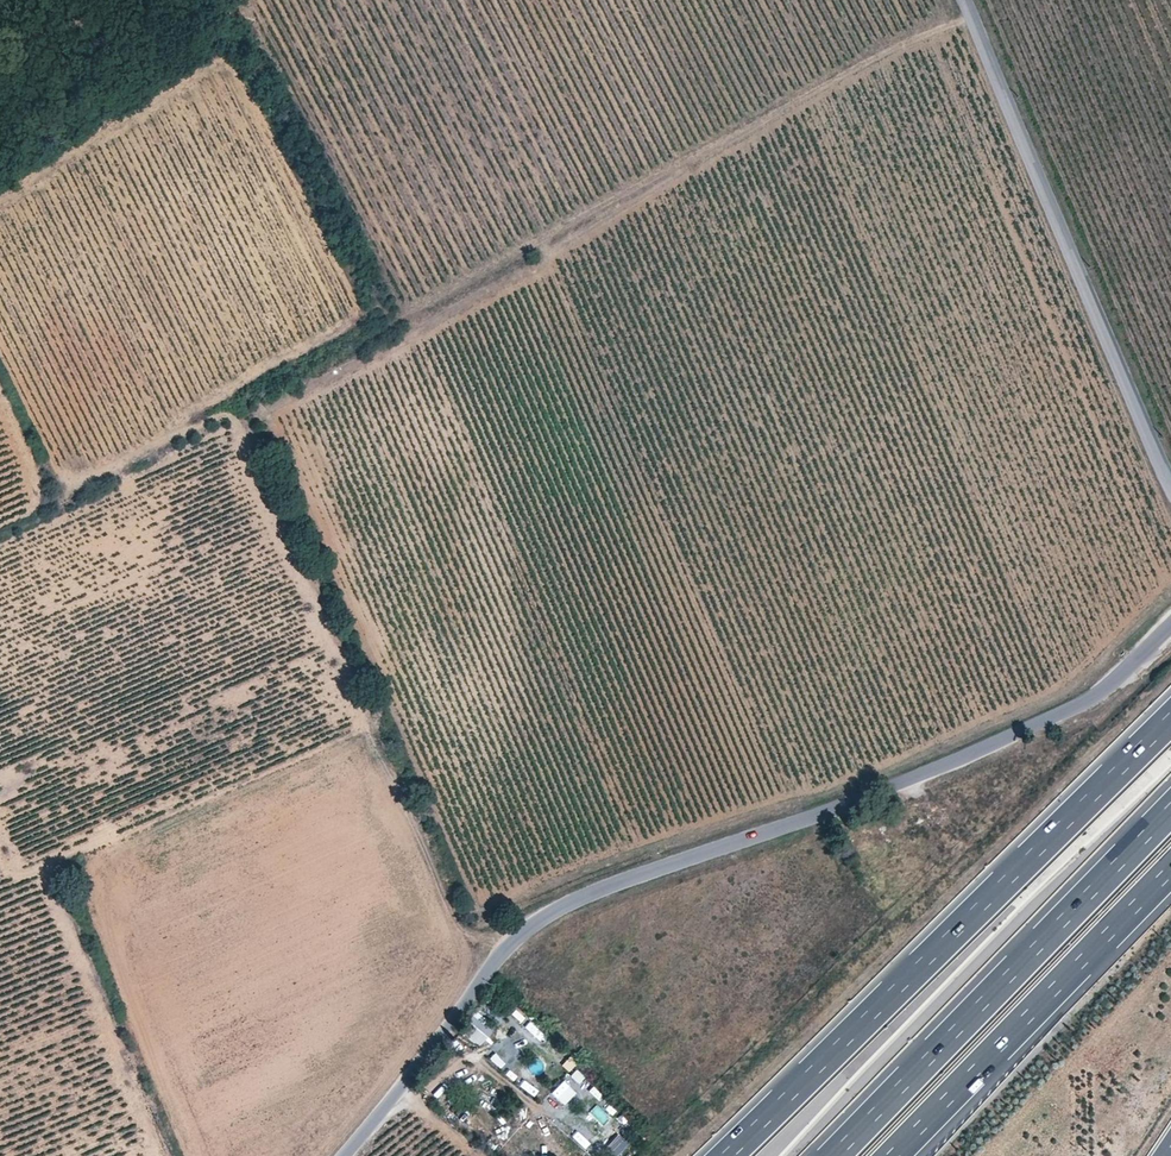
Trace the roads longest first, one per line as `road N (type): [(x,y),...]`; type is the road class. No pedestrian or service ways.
road 1 (unclassified): [(1170,625),(1095,696),(986,749),(546,914),(475,979),(340,1155)]
road 2 (motorway): [(1170,718),(726,1155)]
road 3 (unclassified): [(1170,485),(964,0)]
road 4 (motorway): [(1170,810),(834,1155)]
road 5 (motorway): [(893,1155),(1170,870)]
road 6 (track): [(0,171),(233,20)]

